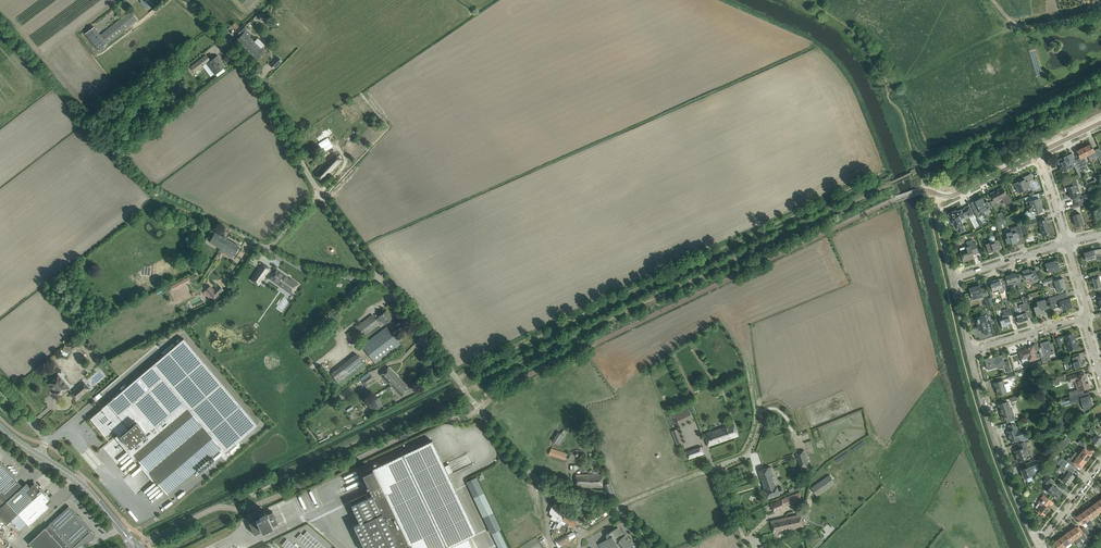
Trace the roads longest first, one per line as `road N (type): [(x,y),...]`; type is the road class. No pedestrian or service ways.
road 1 (track): [(457,380),(869,179)]
road 2 (unclassified): [(543,479),(516,461),(321,193)]
road 3 (unclassified): [(321,193),(251,60),(187,0)]
road 4 (residential): [(1038,544),(969,352)]
road 5 (residential): [(952,279),(939,195),(1035,155)]
road 6 (unclassified): [(661,547),(600,497),(543,479)]
road 7 (residential): [(952,279),(1067,243)]
road 8 (track): [(993,0),(1022,27),(1100,11)]

